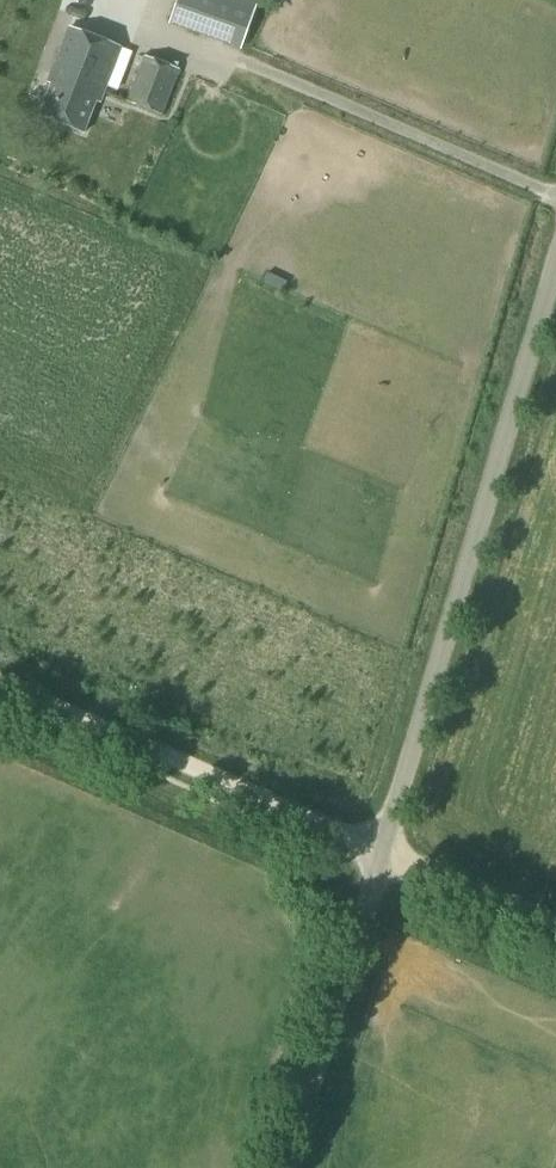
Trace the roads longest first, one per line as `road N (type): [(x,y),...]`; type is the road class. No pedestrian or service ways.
road 1 (unclassified): [(297,1167),(555,285)]
road 2 (track): [(0,686),(555,928)]

